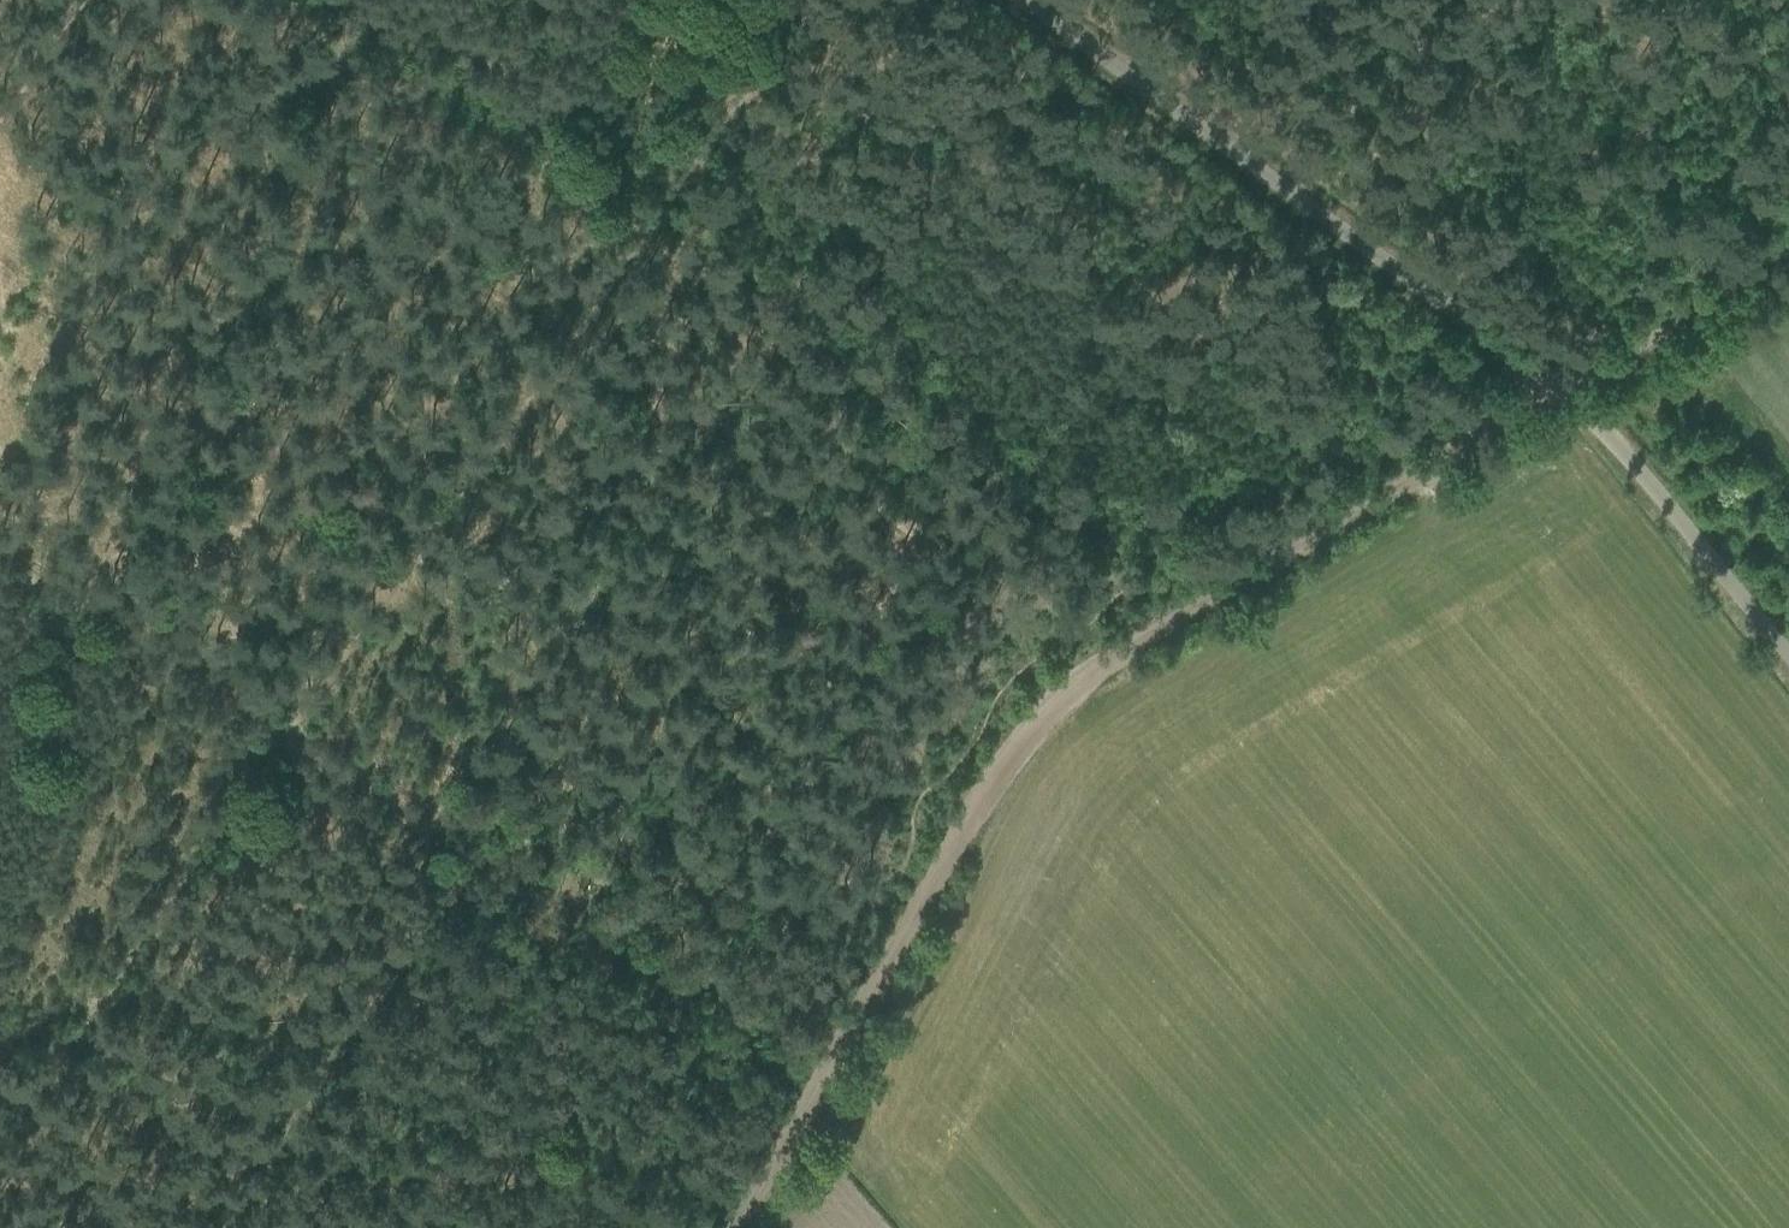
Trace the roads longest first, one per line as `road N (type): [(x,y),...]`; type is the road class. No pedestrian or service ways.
road 1 (track): [(1788,265),(1059,692),(986,788),(738,1227)]
road 2 (unclassified): [(1788,660),(1569,395),(1021,0)]
road 3 (track): [(0,544),(819,1075)]
road 4 (track): [(0,111),(82,0)]

